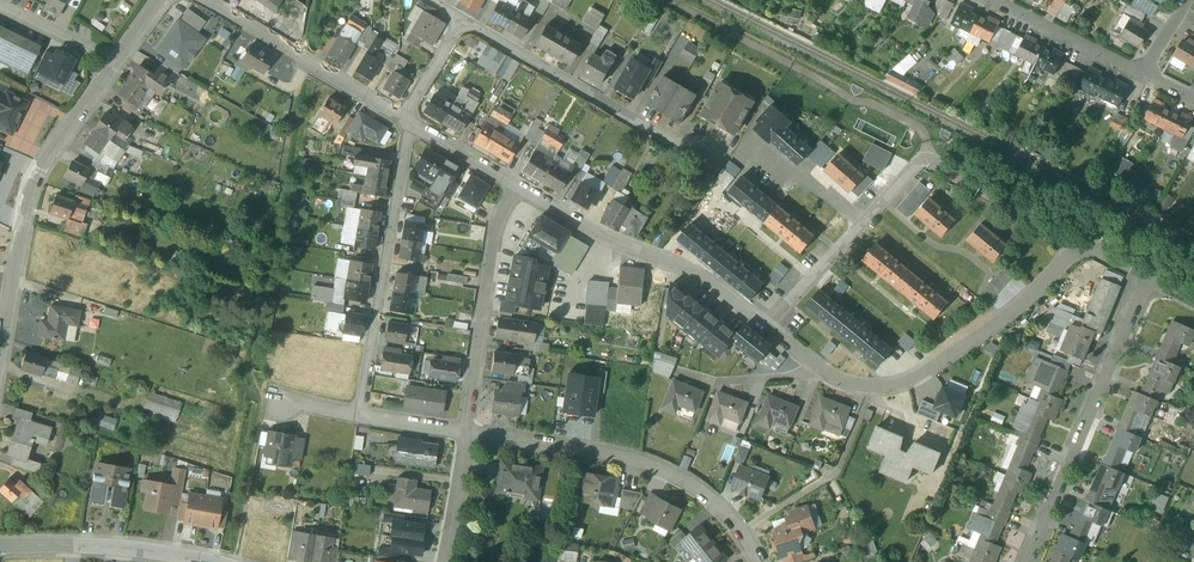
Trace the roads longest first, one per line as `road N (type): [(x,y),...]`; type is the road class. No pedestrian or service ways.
road 1 (residential): [(763,326),(920,160),(1057,229),(1077,249)]
road 2 (residential): [(411,116),(465,19),(724,164)]
road 3 (residential): [(1077,249),(1003,320),(905,384),(845,382),(763,326)]
road 4 (residential): [(466,432),(619,457),(678,476),(728,513),(759,561)]
road 5 (unclassified): [(1,345),(35,183),(119,59)]
road 6 (residential): [(1028,561),(1149,274)]
road 7 (residential): [(362,417),(411,116)]
road 8 (residential): [(763,326),(713,283),(615,241),(523,184)]
road 9 (residential): [(523,184),(497,229),(466,432)]
road 10 (residential): [(411,116),(207,0)]
road 11 (unclassified): [(0,547),(135,548),(214,561)]
road 12 (residential): [(1143,74),(994,0)]
road 13 (residential): [(466,432),(441,561)]
road 14 (residential): [(523,184),(411,116)]
road 15 (residential): [(119,59),(0,9)]

